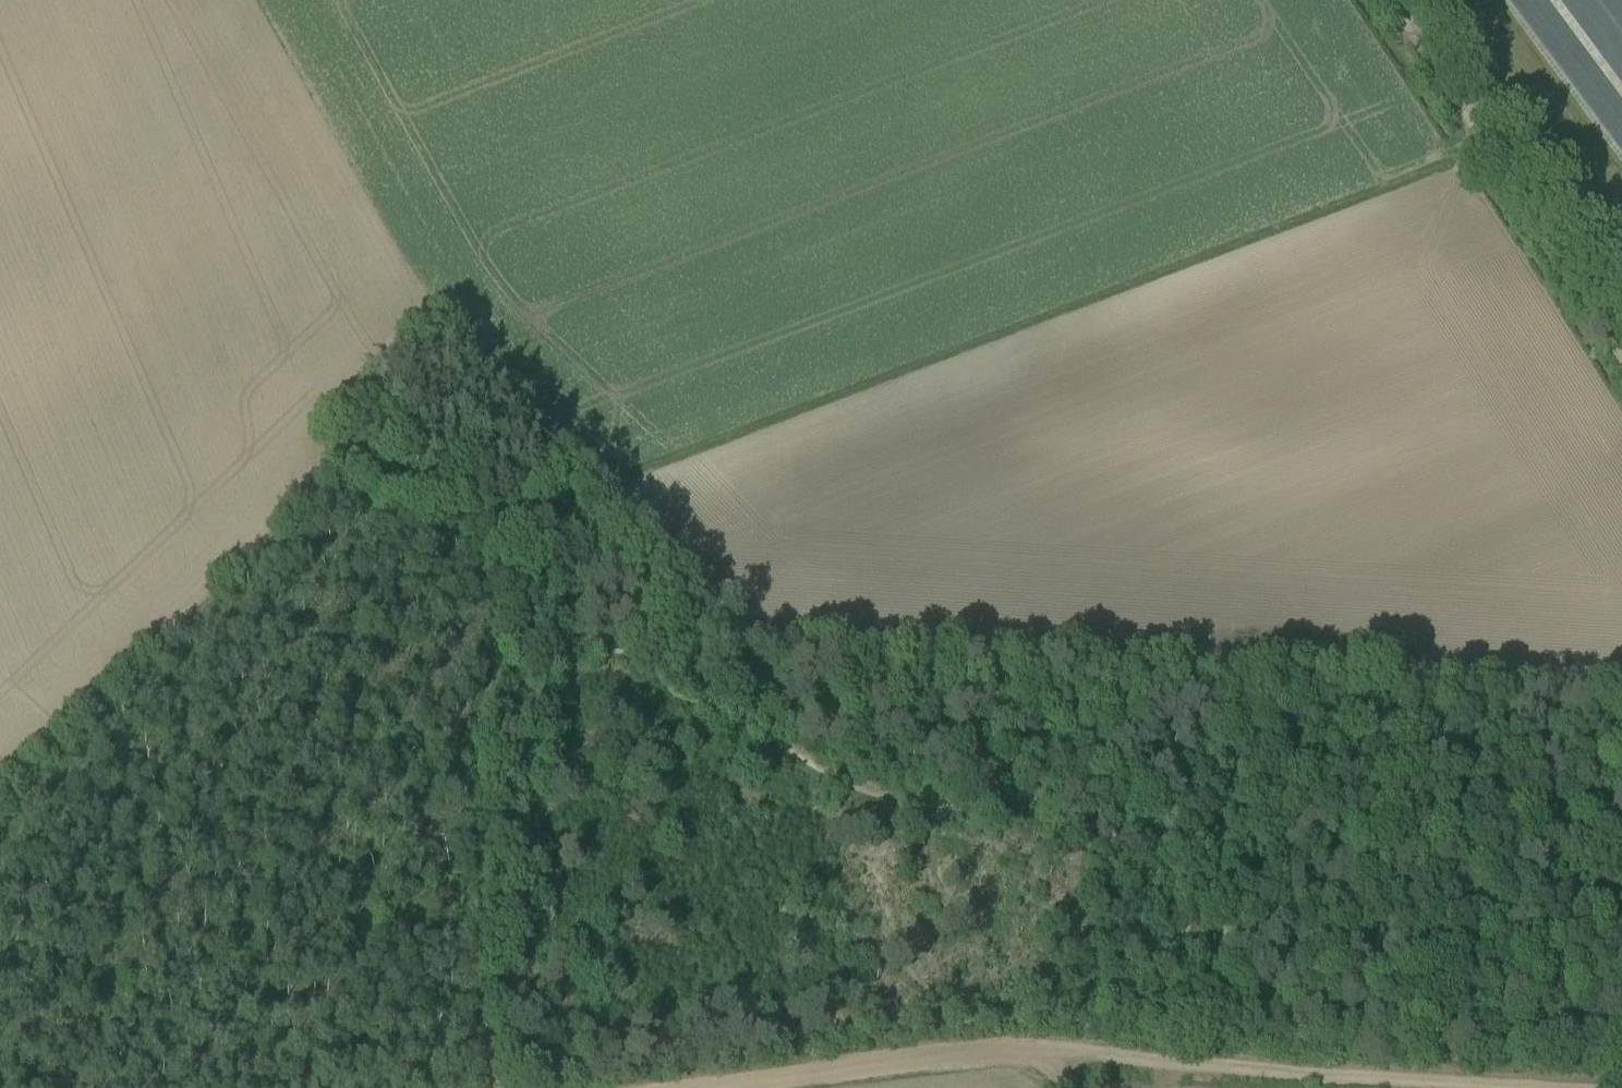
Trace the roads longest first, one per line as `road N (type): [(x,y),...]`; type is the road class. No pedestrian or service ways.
road 1 (track): [(1514,1087),(1050,1049)]
road 2 (track): [(1389,0),(1621,354)]
road 3 (track): [(1050,1049),(895,1059),(712,1087)]

